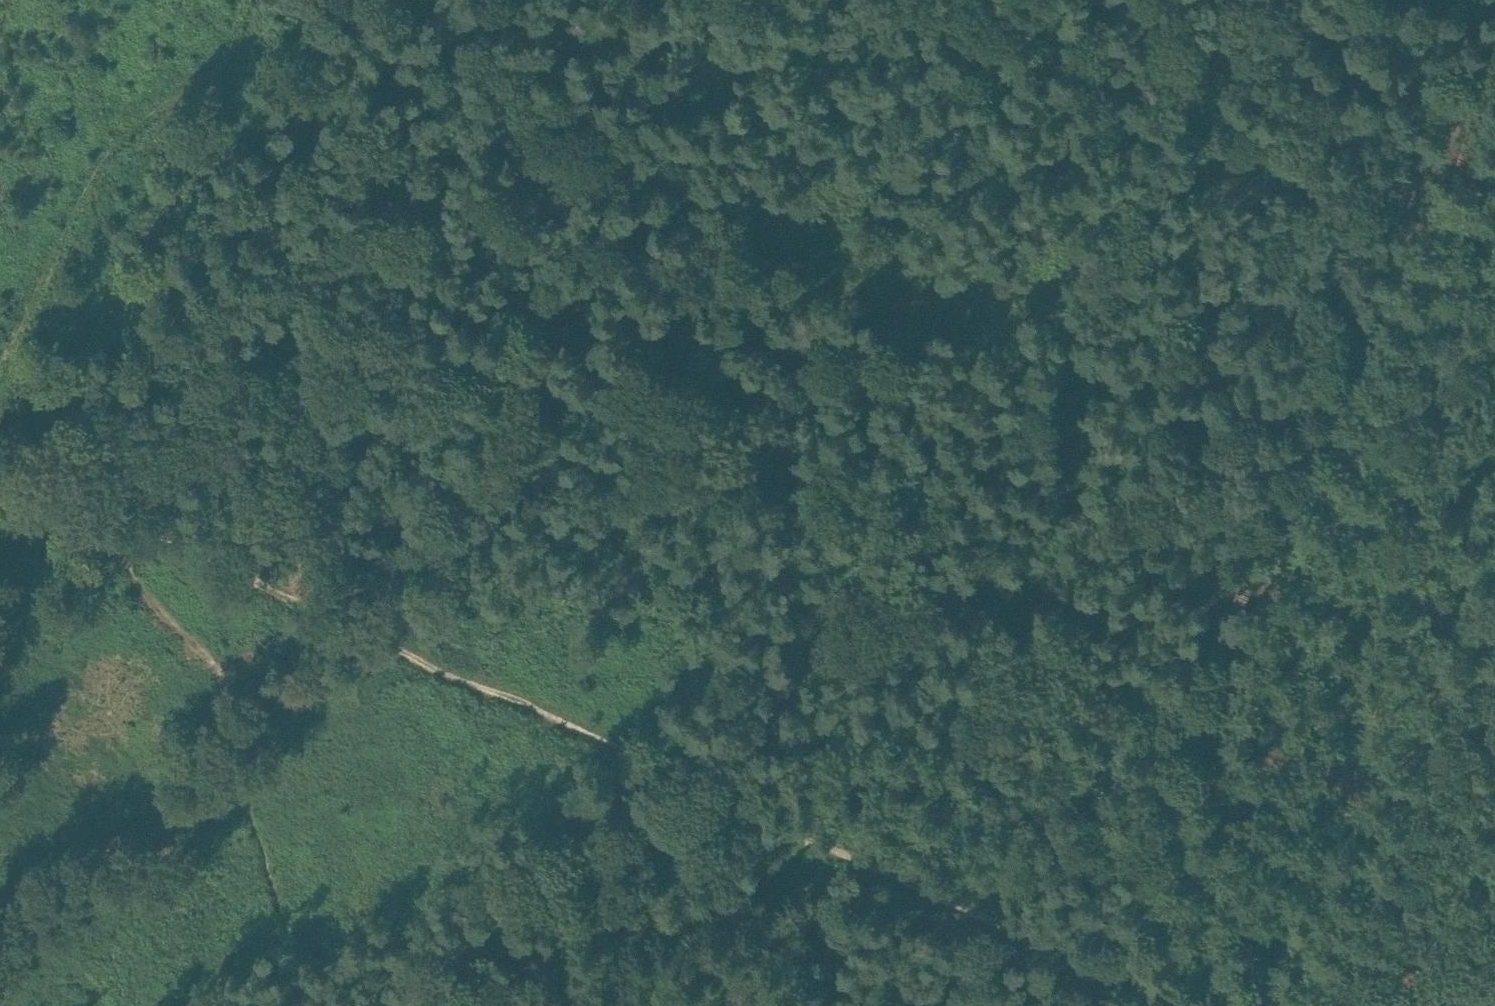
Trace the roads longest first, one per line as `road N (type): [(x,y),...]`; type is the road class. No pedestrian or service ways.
road 1 (track): [(1494,8),(1121,895)]
road 2 (track): [(741,752),(460,629),(0,452)]
road 3 (track): [(797,777),(771,829),(636,903),(591,967),(594,1005)]

